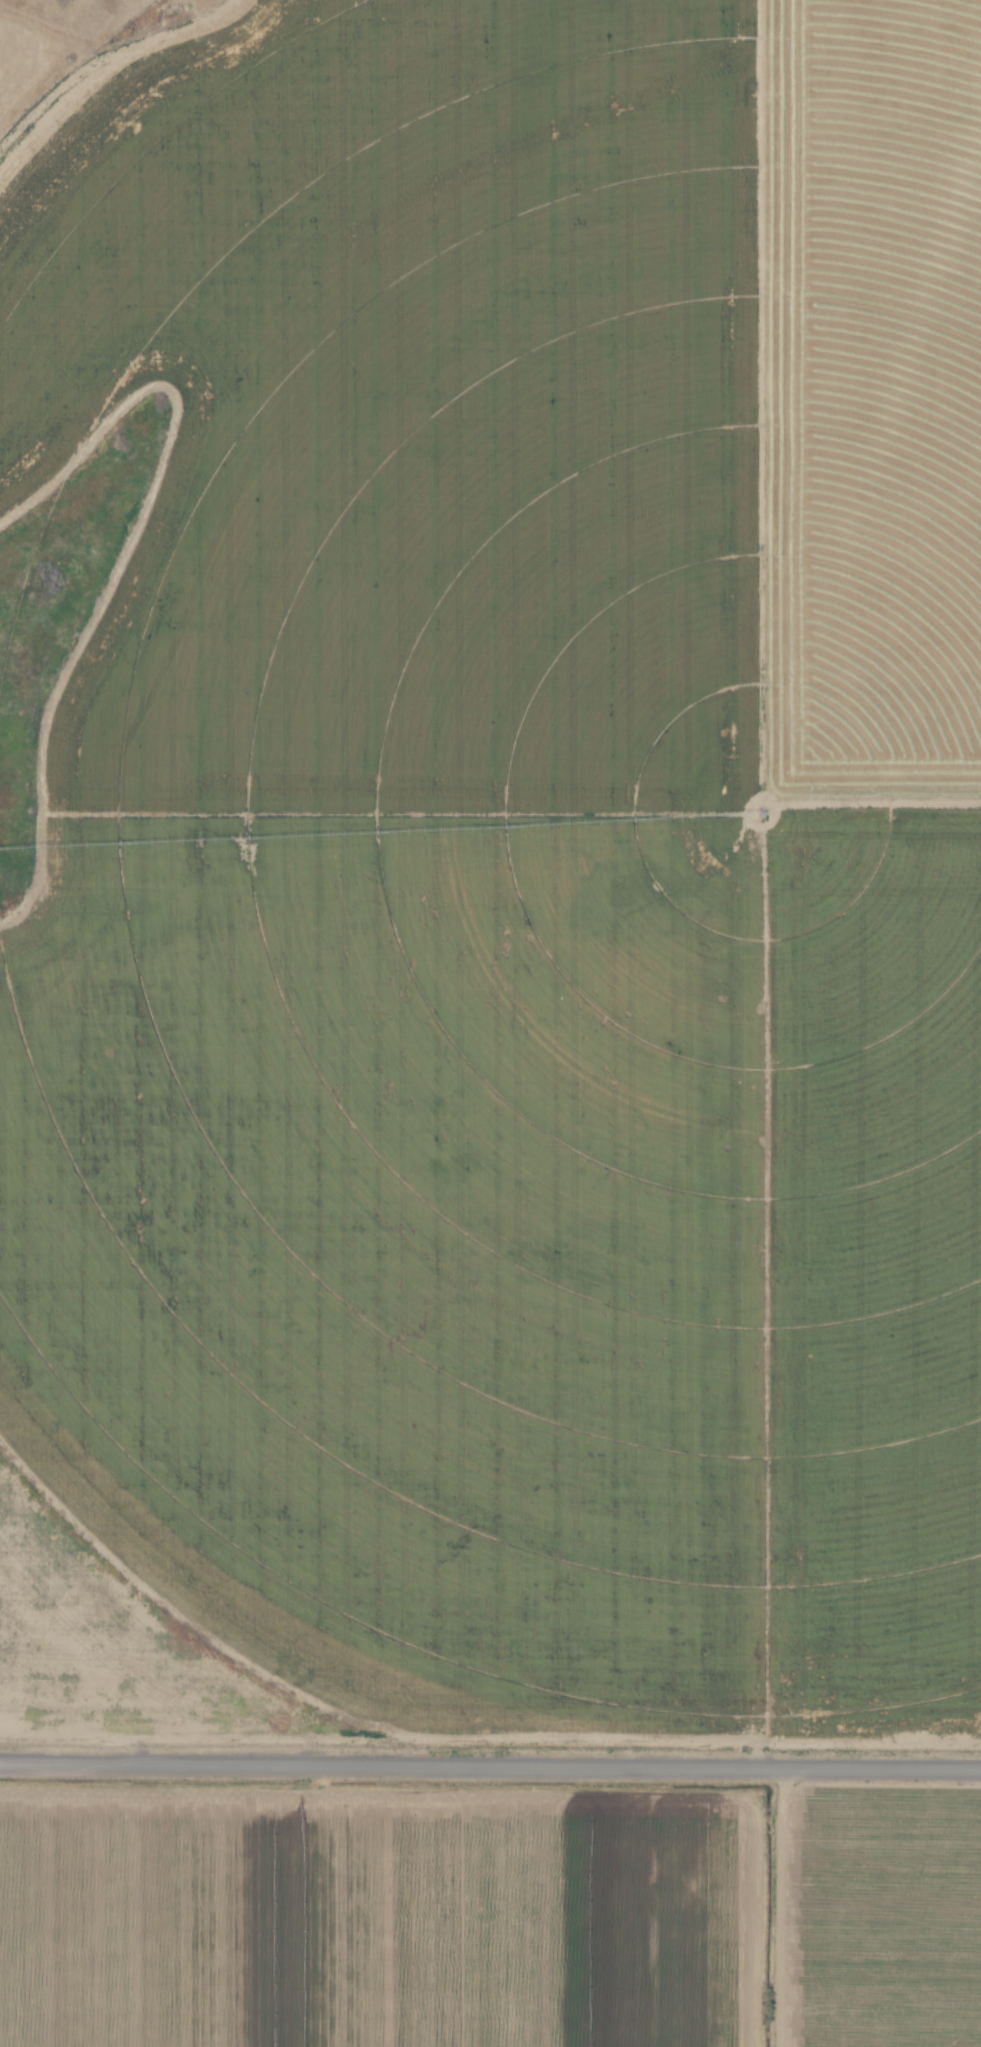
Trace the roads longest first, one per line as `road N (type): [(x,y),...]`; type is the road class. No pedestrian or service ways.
road 1 (residential): [(980,1773),(0,1761)]

